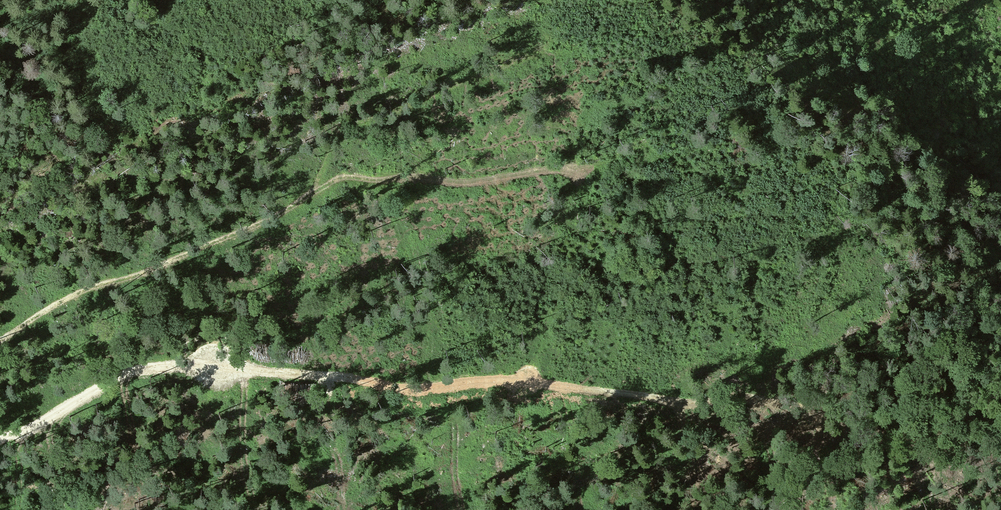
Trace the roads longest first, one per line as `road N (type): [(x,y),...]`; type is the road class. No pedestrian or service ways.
road 1 (track): [(0,439),(141,371),(243,368),(777,400)]
road 2 (track): [(0,336),(53,305),(349,180),(486,183),(597,169),(635,149)]
road 3 (track): [(314,194),(322,165),(345,135),(538,55)]

